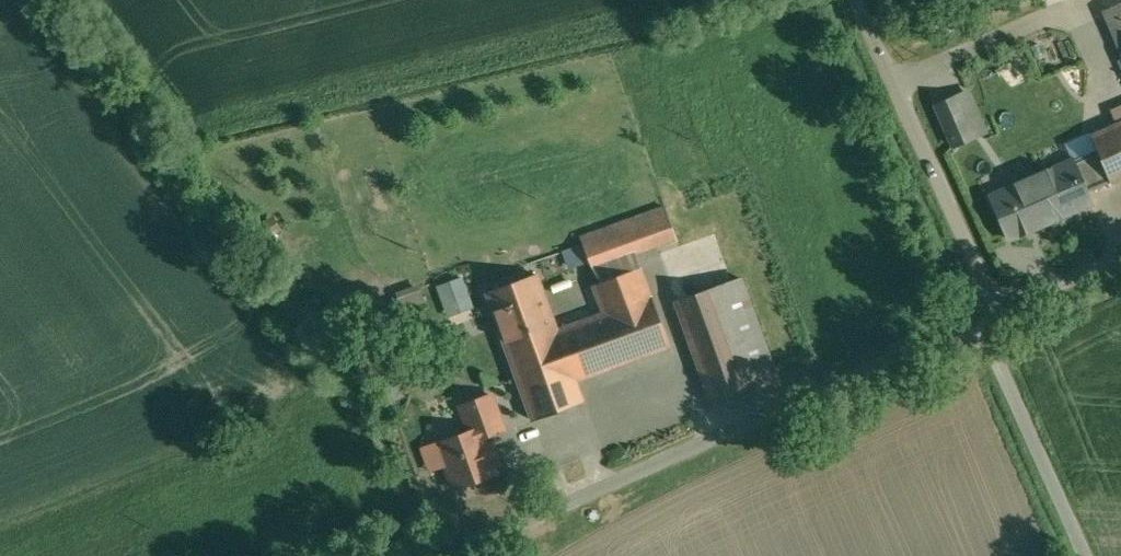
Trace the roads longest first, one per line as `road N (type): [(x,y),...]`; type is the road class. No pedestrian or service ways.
road 1 (residential): [(984,302),(455,555)]
road 2 (residential): [(984,302),(851,0)]
road 3 (residential): [(1100,555),(984,302)]
road 4 (residential): [(1120,243),(984,302)]

